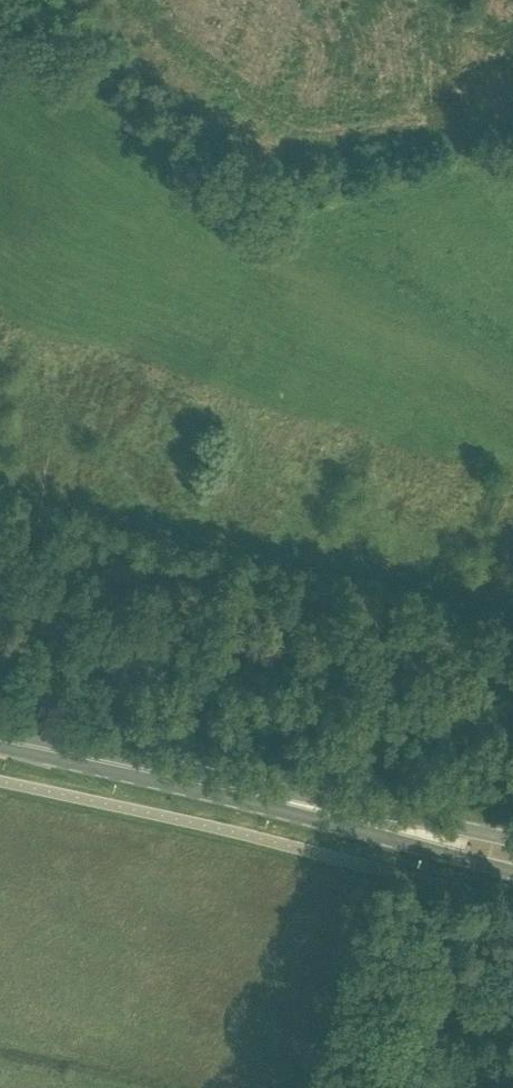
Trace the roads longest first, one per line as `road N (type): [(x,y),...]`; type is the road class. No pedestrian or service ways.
road 1 (primary): [(512,849),(0,740)]
road 2 (track): [(421,875),(359,1087)]

